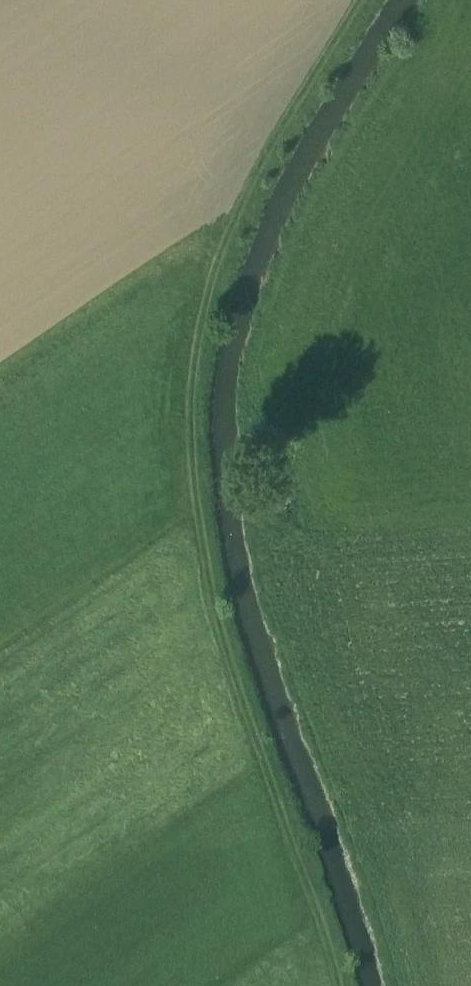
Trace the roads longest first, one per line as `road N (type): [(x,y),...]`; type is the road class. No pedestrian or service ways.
road 1 (track): [(360,0),(251,190),(200,326),(185,428),(215,618),(337,985)]

